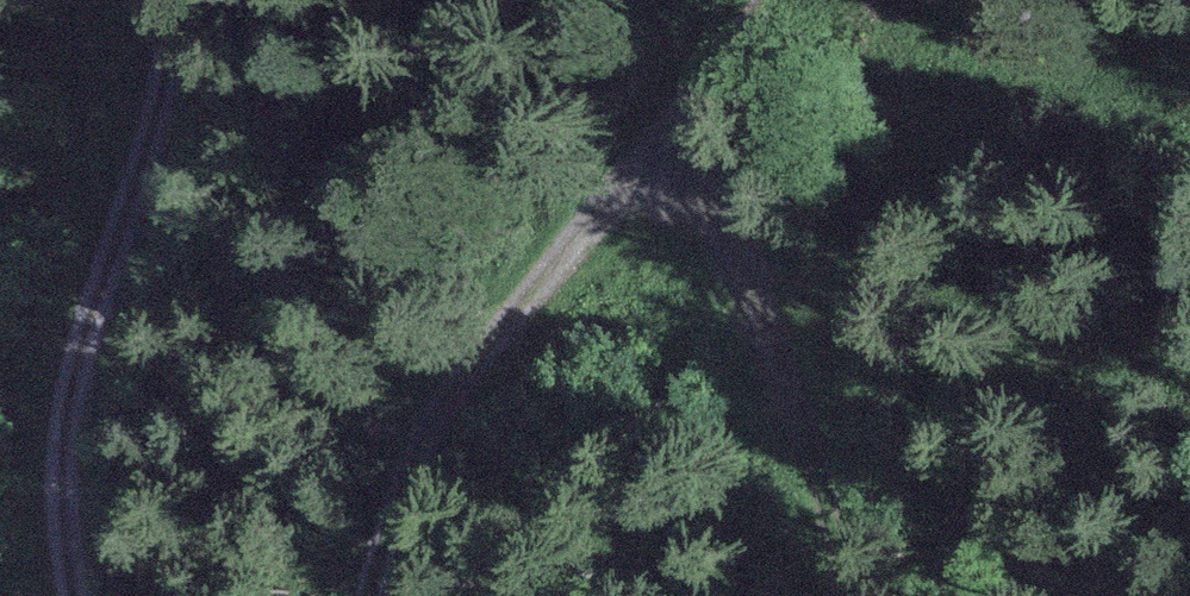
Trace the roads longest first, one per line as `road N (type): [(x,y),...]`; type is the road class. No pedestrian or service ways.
road 1 (track): [(375,595),(444,398),(623,195),(665,180),(705,190),(746,244),(830,528),(833,595)]
road 2 (track): [(175,0),(165,71),(61,468),(82,595)]
road 3 (track): [(665,180),(774,0)]

